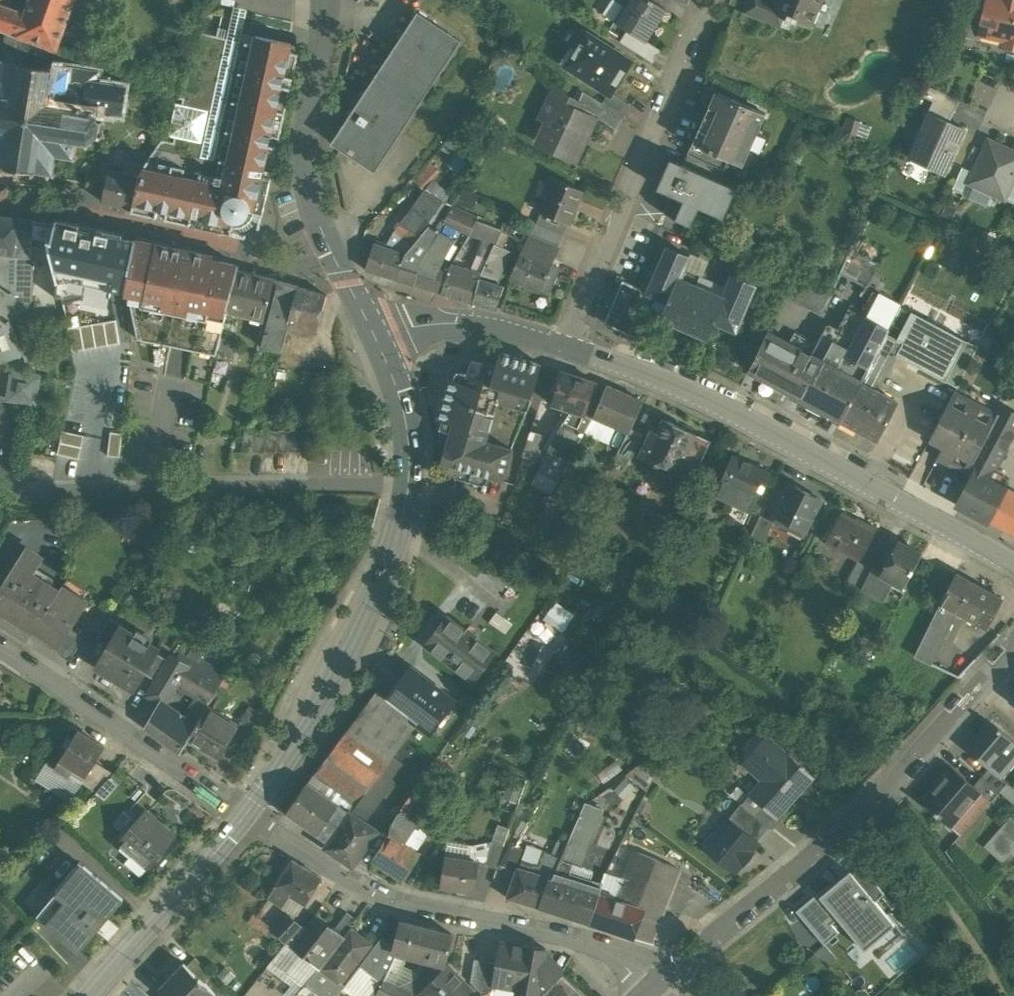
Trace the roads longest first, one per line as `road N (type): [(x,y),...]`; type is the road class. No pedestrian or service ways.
road 1 (tertiary): [(240,816),(326,693),(374,607),(399,537),(409,446),(376,336)]
road 2 (tertiary): [(564,342),(729,410),(863,478),(1013,570)]
road 3 (residential): [(664,981),(860,809),(1013,646)]
road 4 (residential): [(240,816),(419,914),(640,962),(664,981)]
road 5 (residential): [(564,342),(707,0)]
road 6 (tertiary): [(376,336),(319,221),(305,167),(325,0)]
road 7 (residential): [(0,653),(240,816)]
road 8 (tertiary): [(91,995),(240,816)]
road 9 (tertiary): [(376,336),(460,322),(564,342)]

